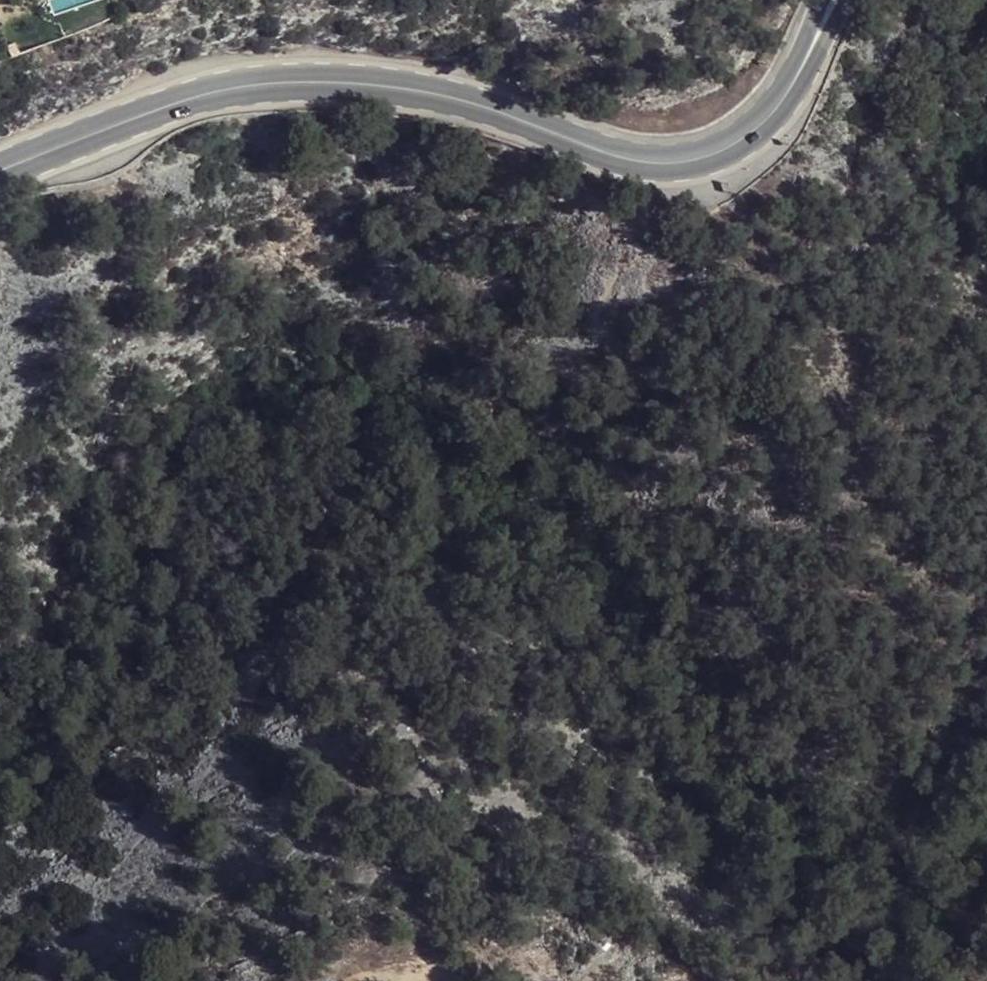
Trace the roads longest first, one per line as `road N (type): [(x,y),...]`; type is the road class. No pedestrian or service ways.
road 1 (primary): [(834,0),(792,85),(756,125),(727,144),(671,157),(621,154),(375,84),(300,82),(215,93),(0,169)]

